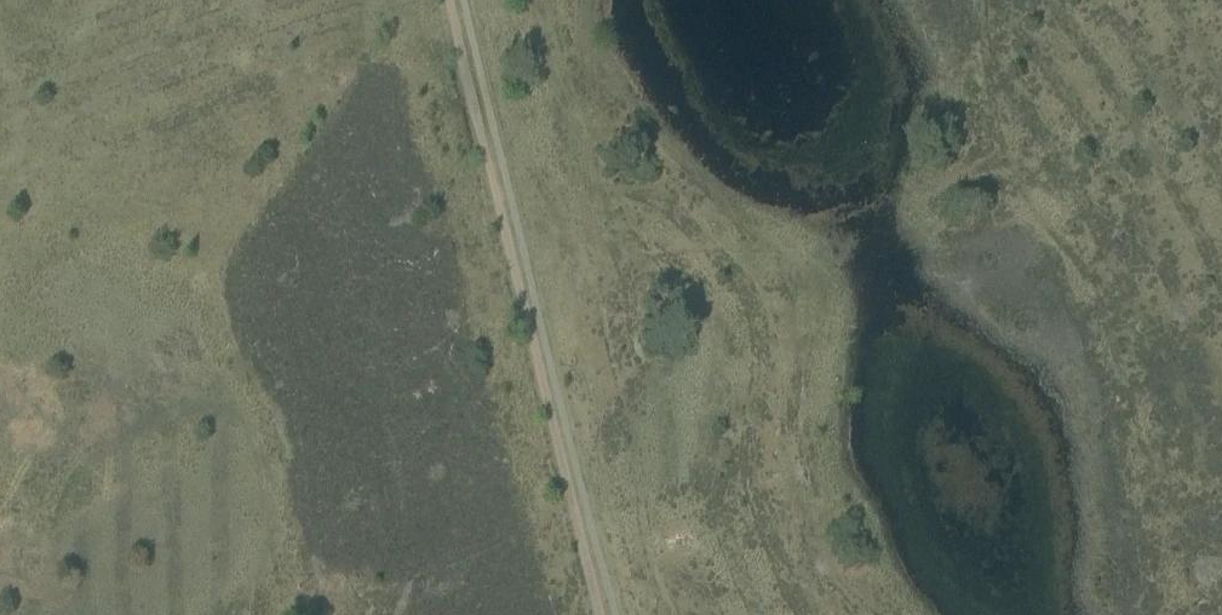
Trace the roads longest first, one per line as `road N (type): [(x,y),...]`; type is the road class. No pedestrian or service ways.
road 1 (track): [(453,0),(600,614)]

